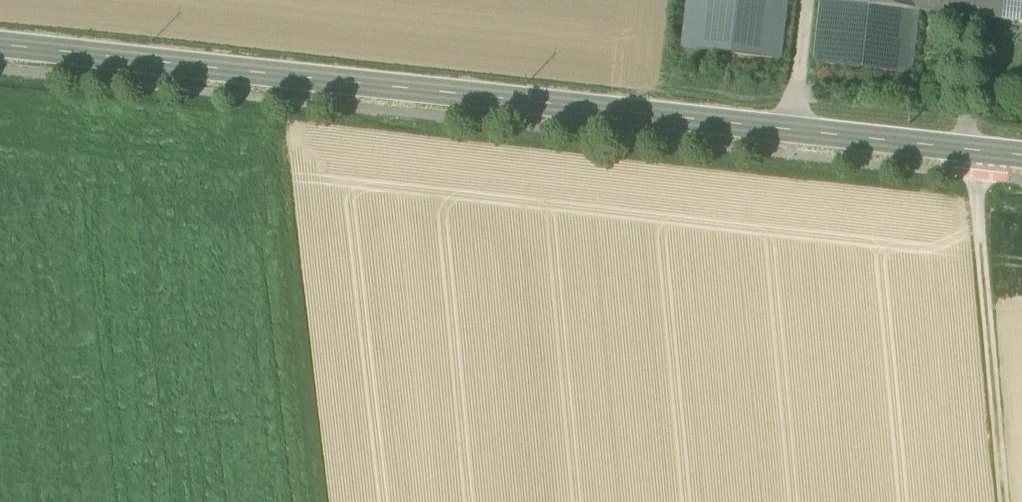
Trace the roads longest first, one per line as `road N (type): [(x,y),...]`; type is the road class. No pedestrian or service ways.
road 1 (tertiary): [(1021,159),(0,43)]
road 2 (track): [(980,155),(1011,501)]

